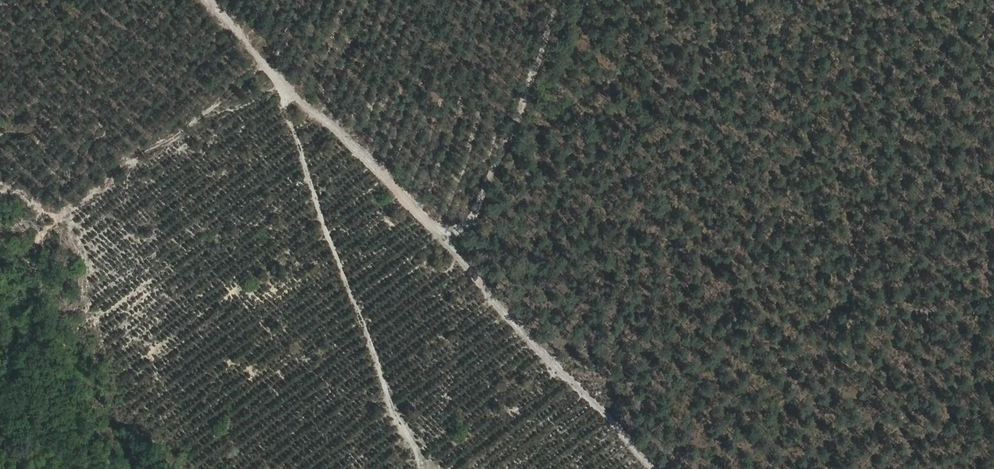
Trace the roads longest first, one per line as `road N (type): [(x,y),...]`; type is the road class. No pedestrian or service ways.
road 1 (track): [(206,0),(660,468)]
road 2 (track): [(257,51),(413,468)]
road 3 (track): [(558,0),(458,253)]

